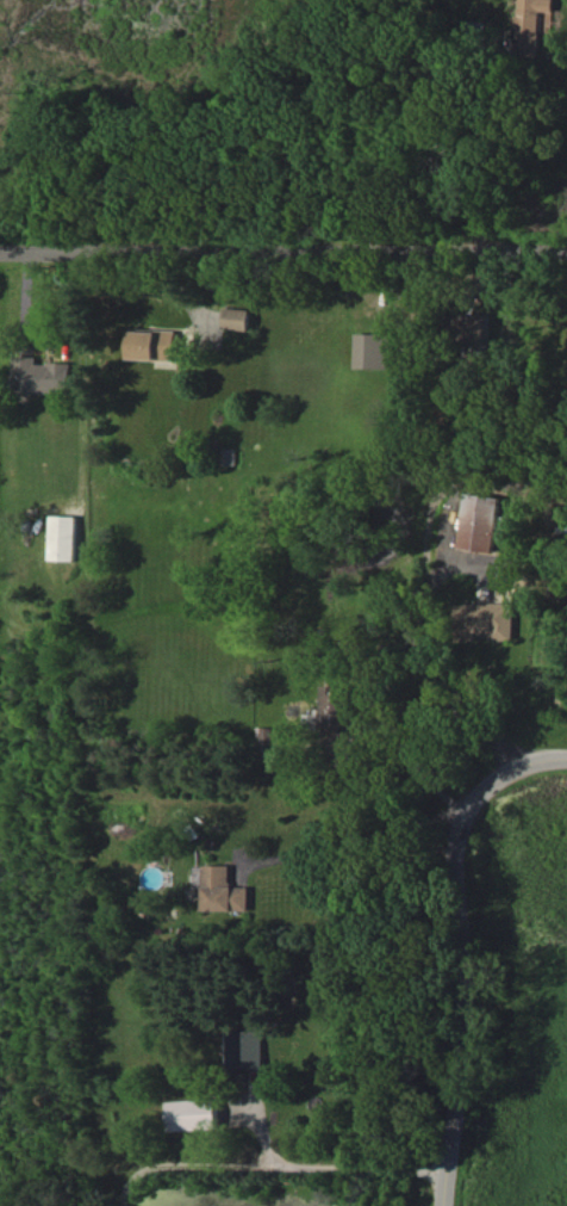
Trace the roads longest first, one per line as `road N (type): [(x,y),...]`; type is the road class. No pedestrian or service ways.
road 1 (residential): [(0,256),(566,253)]
road 2 (residential): [(566,746),(474,762),(455,805),(443,848),(467,1009),(443,1114),(436,1205)]

